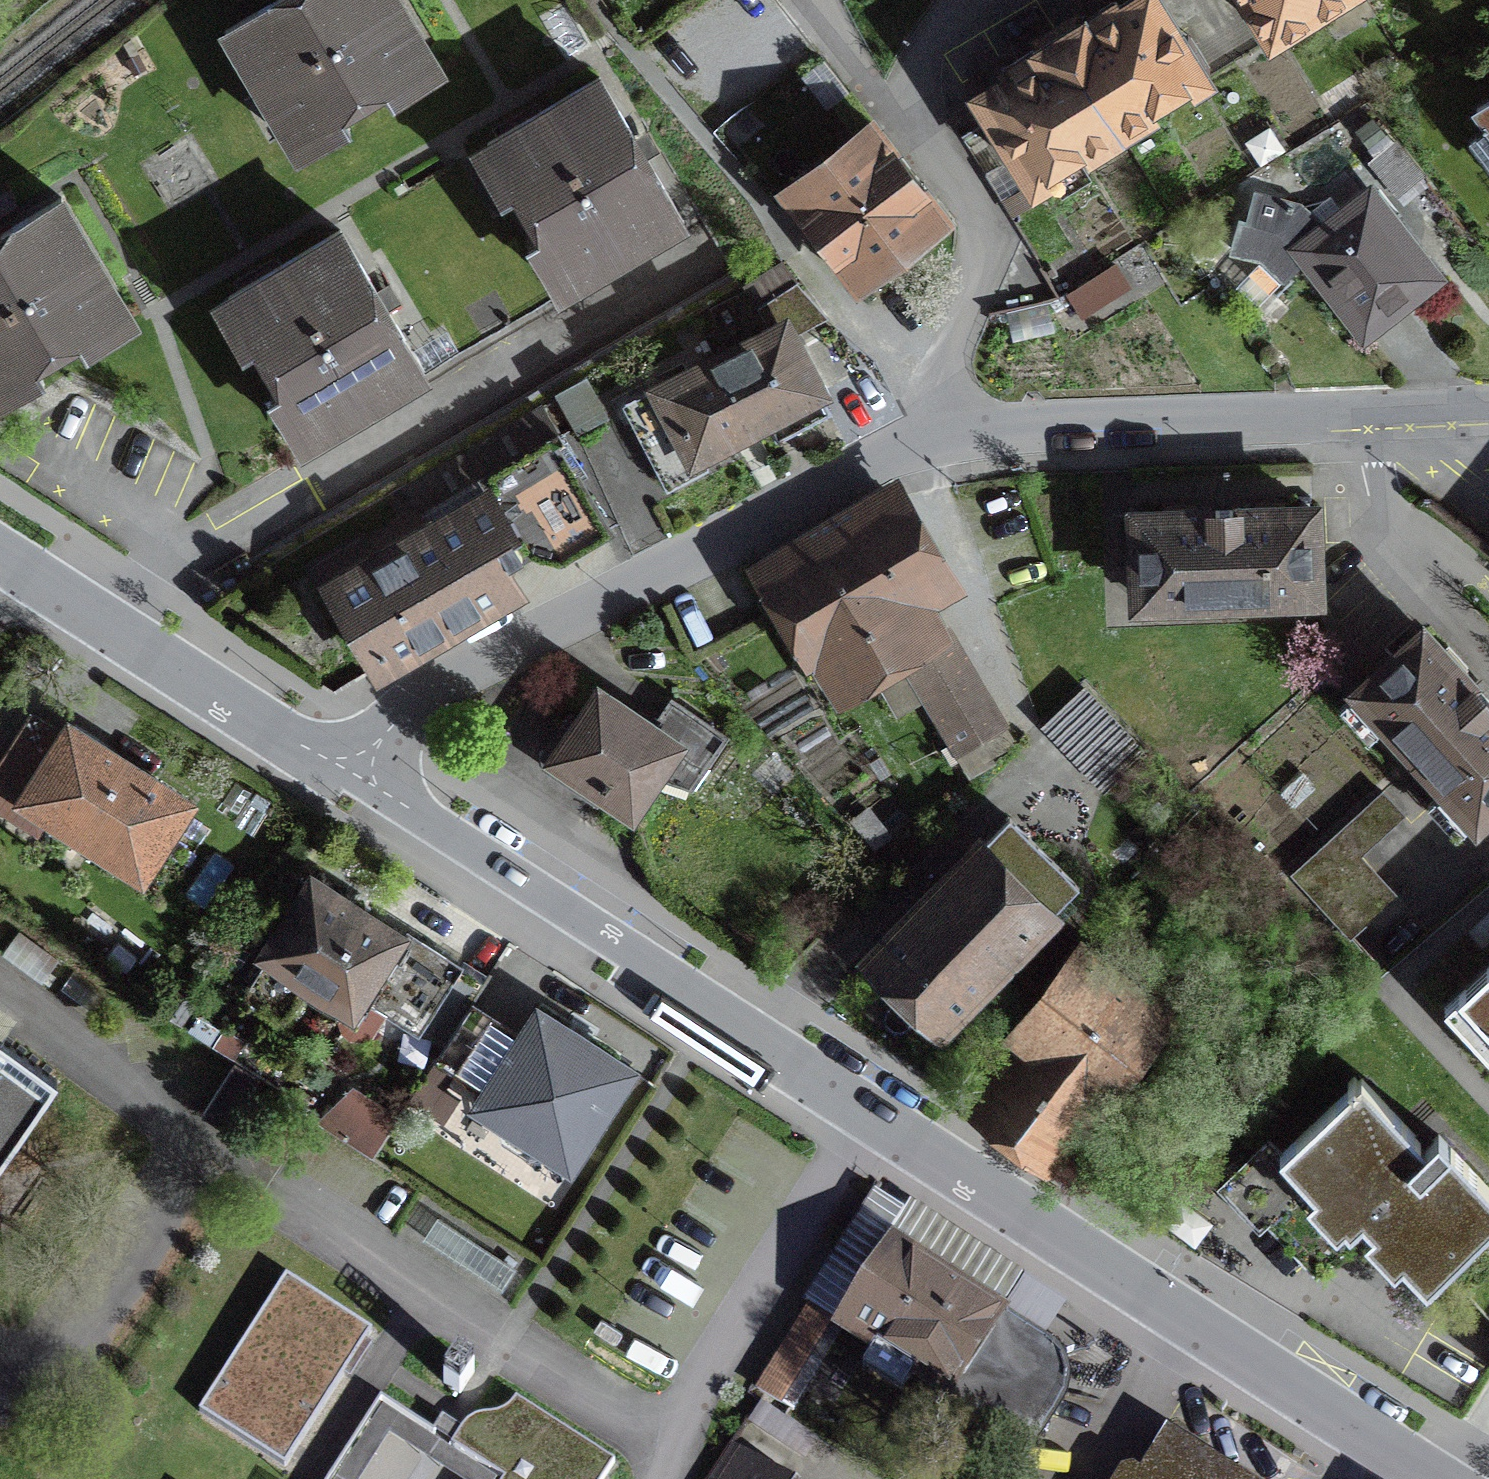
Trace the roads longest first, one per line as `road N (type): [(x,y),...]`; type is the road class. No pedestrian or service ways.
road 1 (residential): [(353,770),(1447,1478)]
road 2 (residential): [(353,770),(376,736),(429,694),(916,442),(950,431)]
road 3 (residential): [(1488,404),(950,431)]
road 4 (residential): [(0,553),(353,770)]

